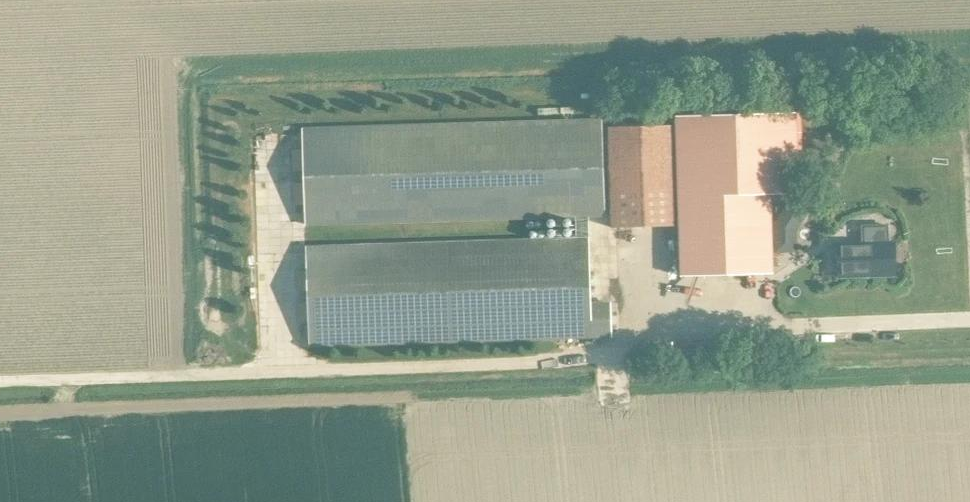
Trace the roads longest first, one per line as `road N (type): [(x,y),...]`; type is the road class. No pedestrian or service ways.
road 1 (track): [(579,359),(0,383)]
road 2 (track): [(282,371),(276,155)]

